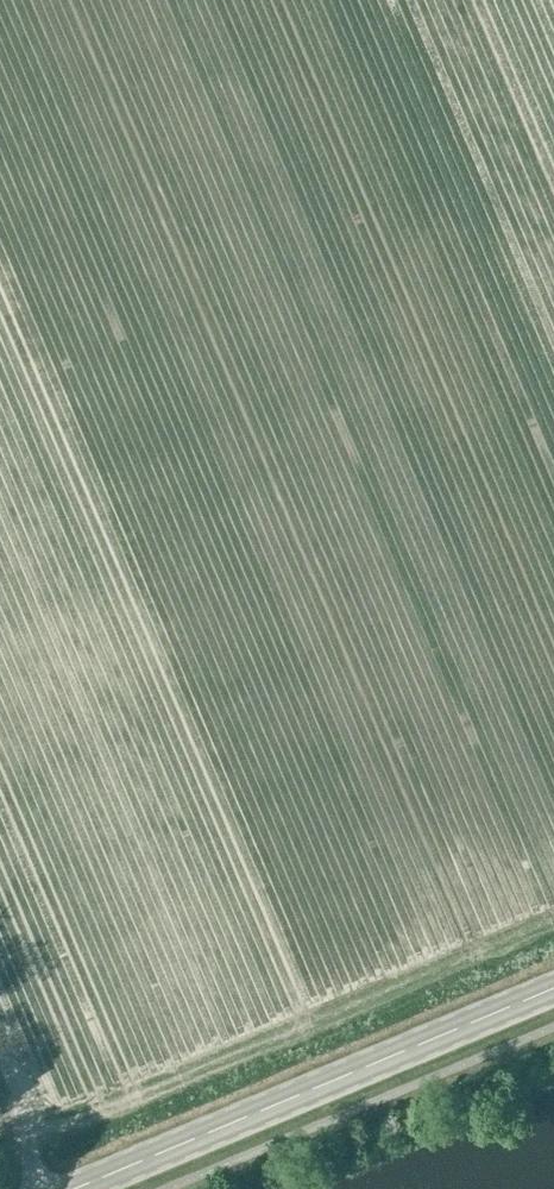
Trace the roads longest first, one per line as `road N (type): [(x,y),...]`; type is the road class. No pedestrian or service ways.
road 1 (primary): [(79,1188),(553,990)]

